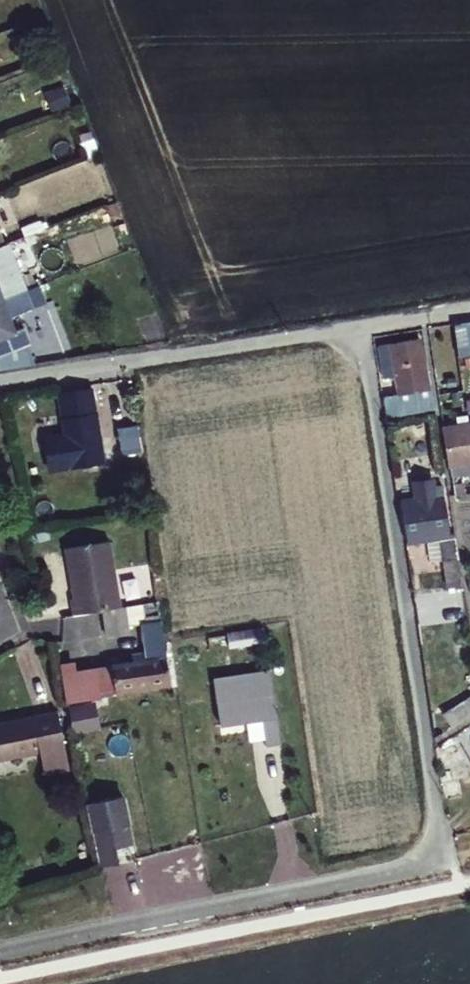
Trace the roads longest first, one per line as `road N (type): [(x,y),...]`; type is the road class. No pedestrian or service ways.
road 1 (residential): [(446,859),(359,326)]
road 2 (residential): [(0,950),(446,859)]
road 3 (residential): [(0,381),(359,326)]

